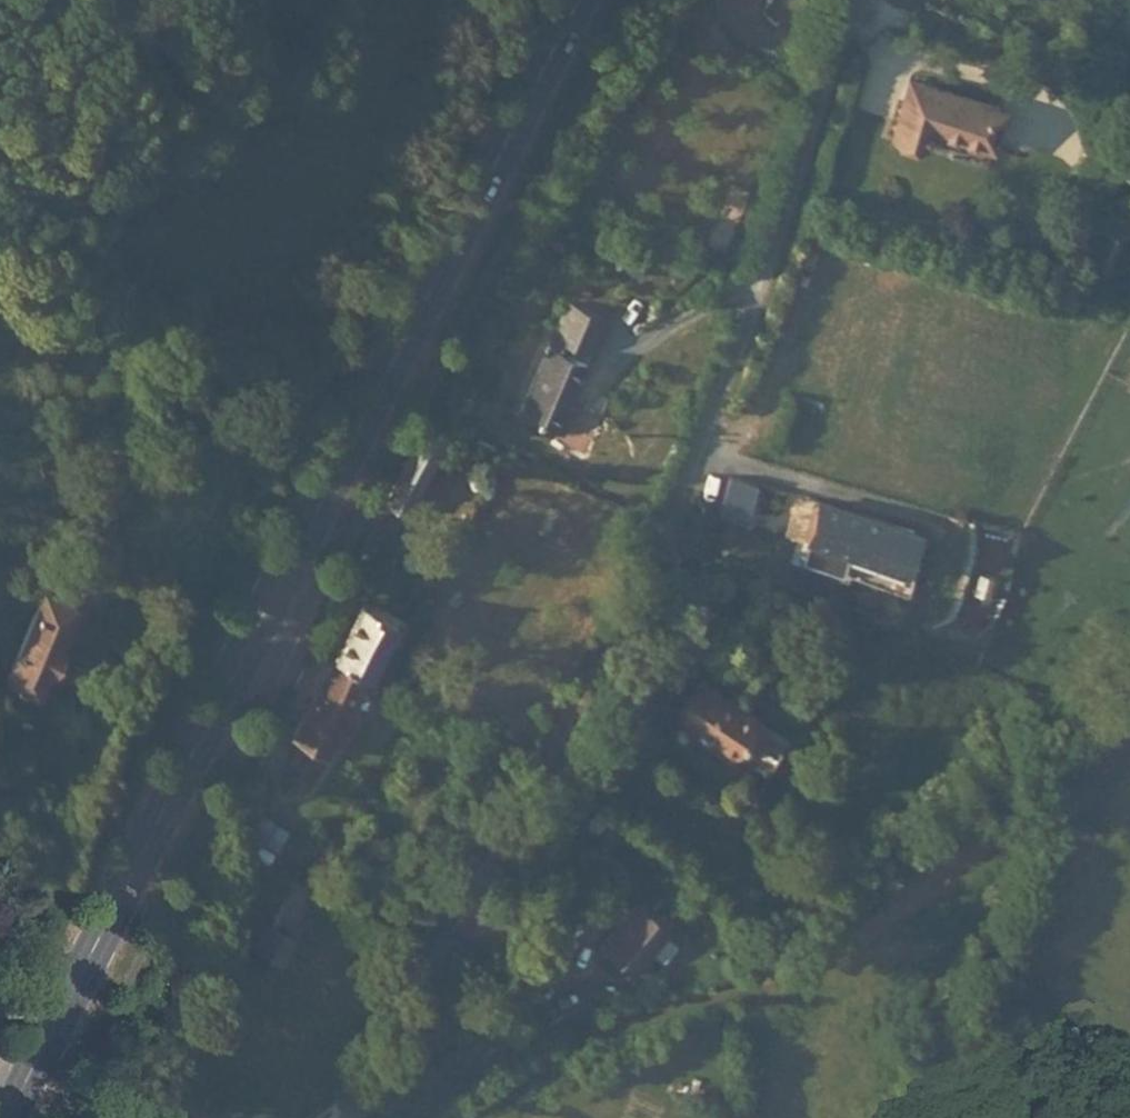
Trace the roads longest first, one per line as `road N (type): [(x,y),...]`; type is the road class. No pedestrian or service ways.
road 1 (secondary): [(580,0),(6,1117)]
road 2 (unclassified): [(846,0),(697,440),(619,626),(347,1117)]
road 3 (track): [(471,1117),(494,1097),(854,904),(1129,666)]

